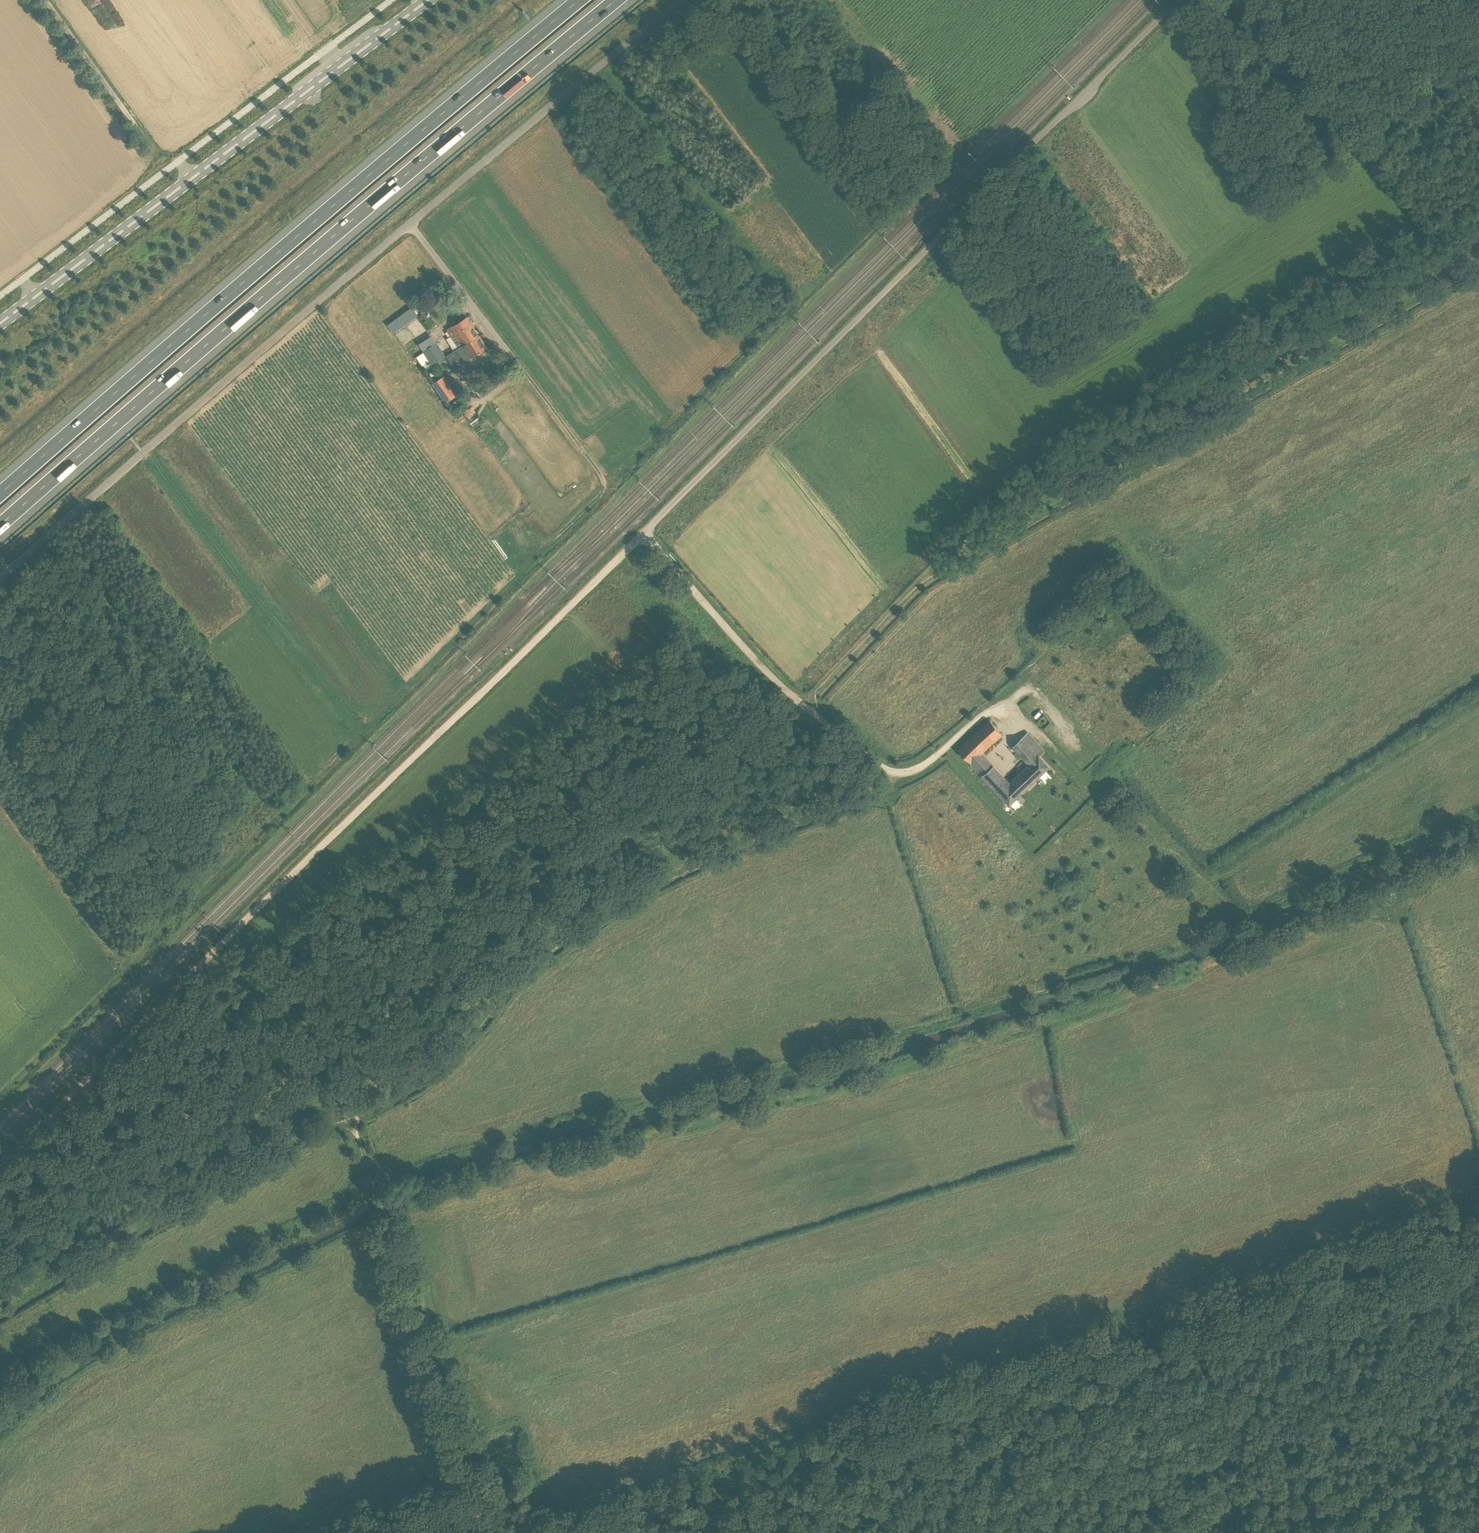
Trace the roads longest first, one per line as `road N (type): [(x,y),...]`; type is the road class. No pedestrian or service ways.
road 1 (unclassified): [(1180,0),(0,1168)]
road 2 (track): [(503,1532),(1478,1193)]
road 3 (unclassified): [(0,579),(683,0)]
road 4 (motorway): [(0,526),(624,0)]
road 5 (motorway): [(583,0),(0,496)]
road 6 (track): [(883,777),(860,800),(708,859),(586,925),(434,1071),(349,1121)]
road 7 (track): [(1478,263),(980,548)]
road 8 (secondary): [(0,326),(430,0)]
road 9 (track): [(349,1121),(474,1476),(503,1532)]
road 10 (track): [(349,1121),(256,1160),(0,1310)]
road 11 (track): [(980,548),(929,578),(803,705)]
road 12 (track): [(784,686),(646,534)]
road 13 (unclassified): [(139,136),(42,0)]
road 14 (track): [(508,351),(601,476)]
road 15 (track): [(883,777),(911,771),(1002,708)]

